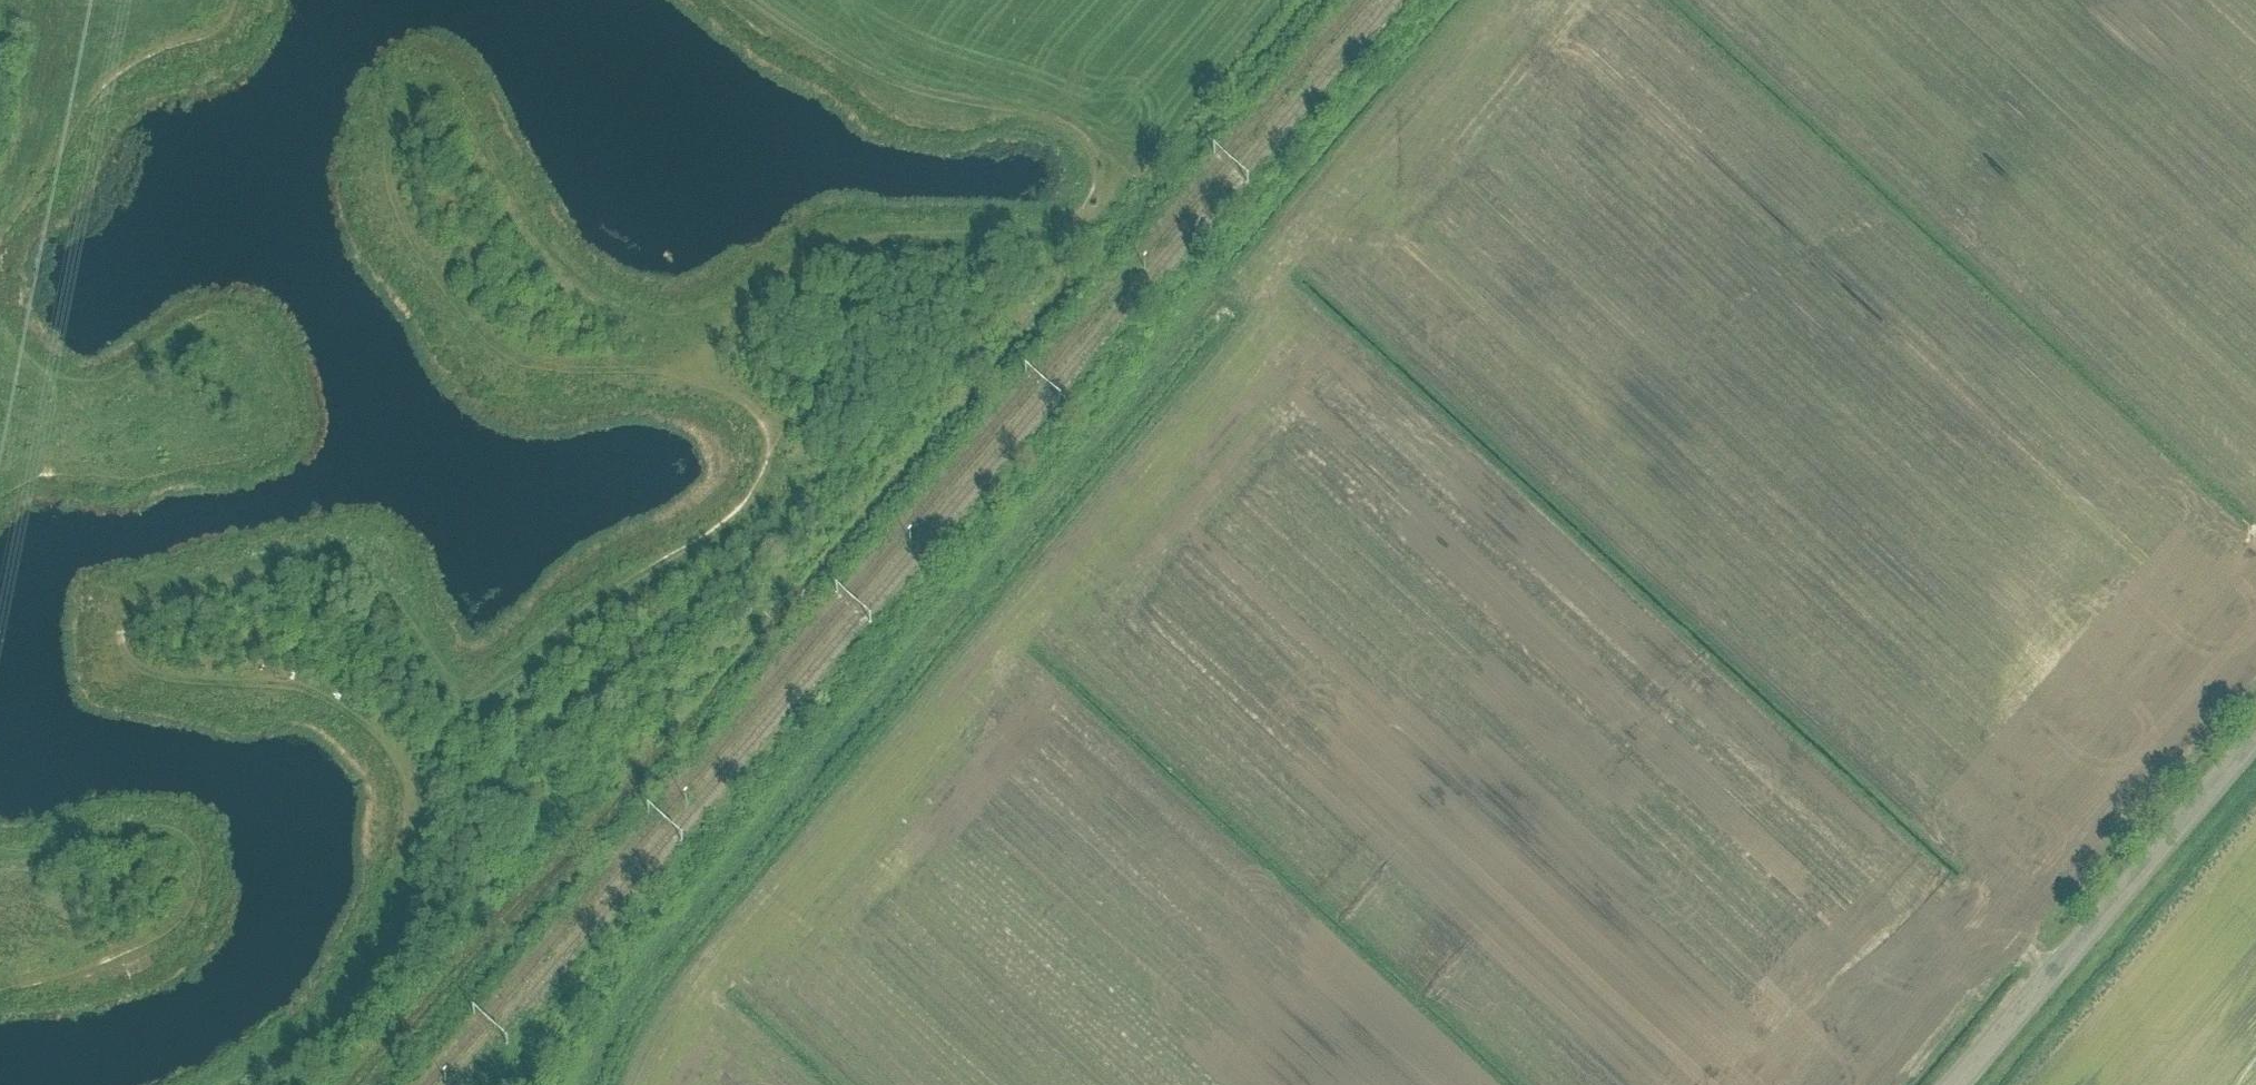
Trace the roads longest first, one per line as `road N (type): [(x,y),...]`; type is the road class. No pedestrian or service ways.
road 1 (tertiary): [(1959,1084),(2255,740)]

